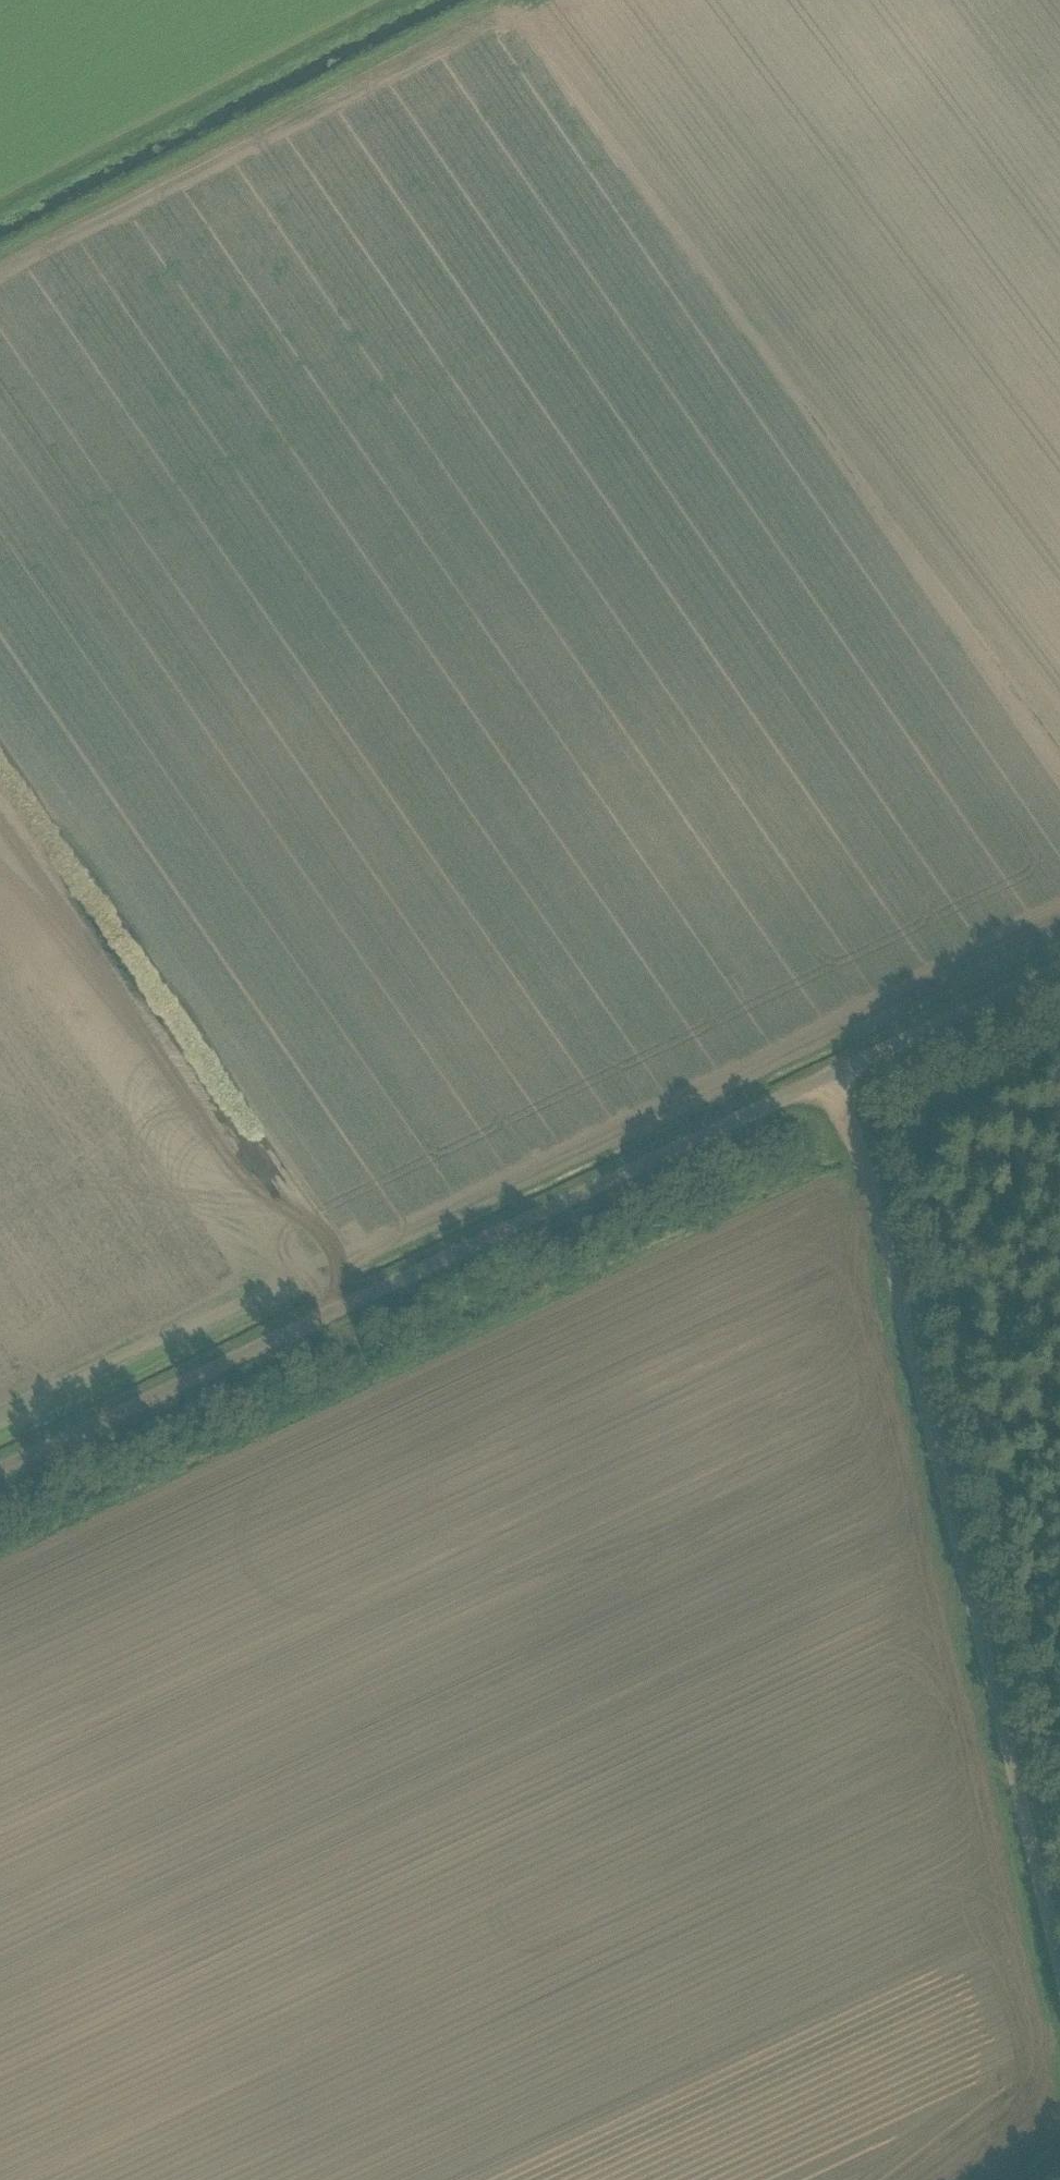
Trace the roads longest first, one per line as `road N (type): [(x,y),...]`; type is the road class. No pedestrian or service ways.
road 1 (unclassified): [(0,1472),(1059,970)]
road 2 (track): [(1059,1958),(847,1108),(850,1073)]

